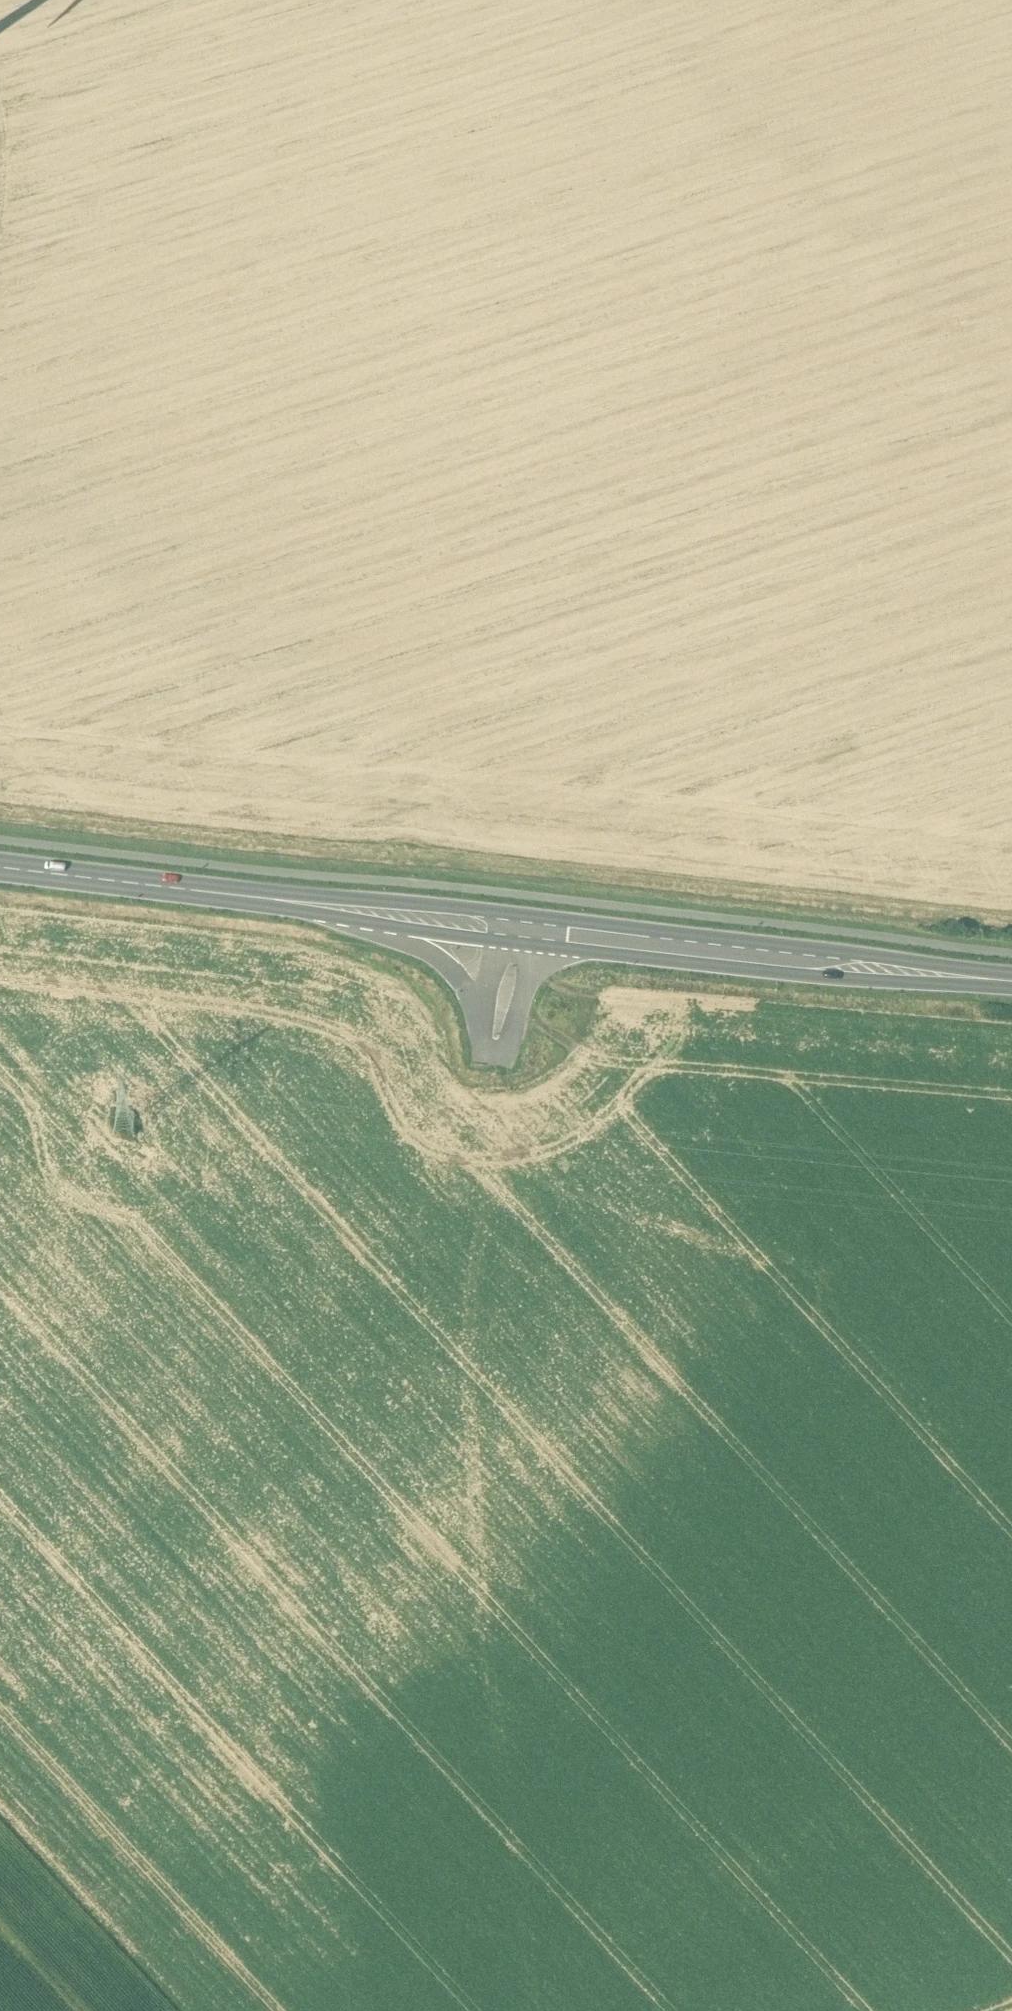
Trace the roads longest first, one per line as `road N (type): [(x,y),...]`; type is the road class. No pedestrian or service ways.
road 1 (secondary): [(1011,983),(518,932)]
road 2 (secondary): [(337,910),(0,871)]
road 3 (unclassified): [(483,1003),(489,1066),(525,1008),(518,932)]
road 4 (secondary): [(518,932),(337,910)]
road 5 (unclassified): [(337,910),(428,952),(483,1003)]

